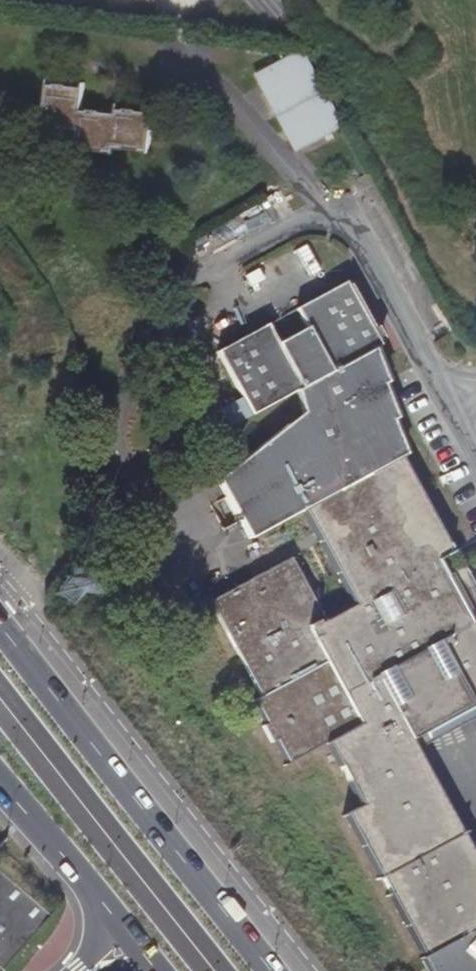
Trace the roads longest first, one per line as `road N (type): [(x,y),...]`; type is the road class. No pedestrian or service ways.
road 1 (primary): [(272,970),(0,629)]
road 2 (primary): [(0,781),(95,894)]

